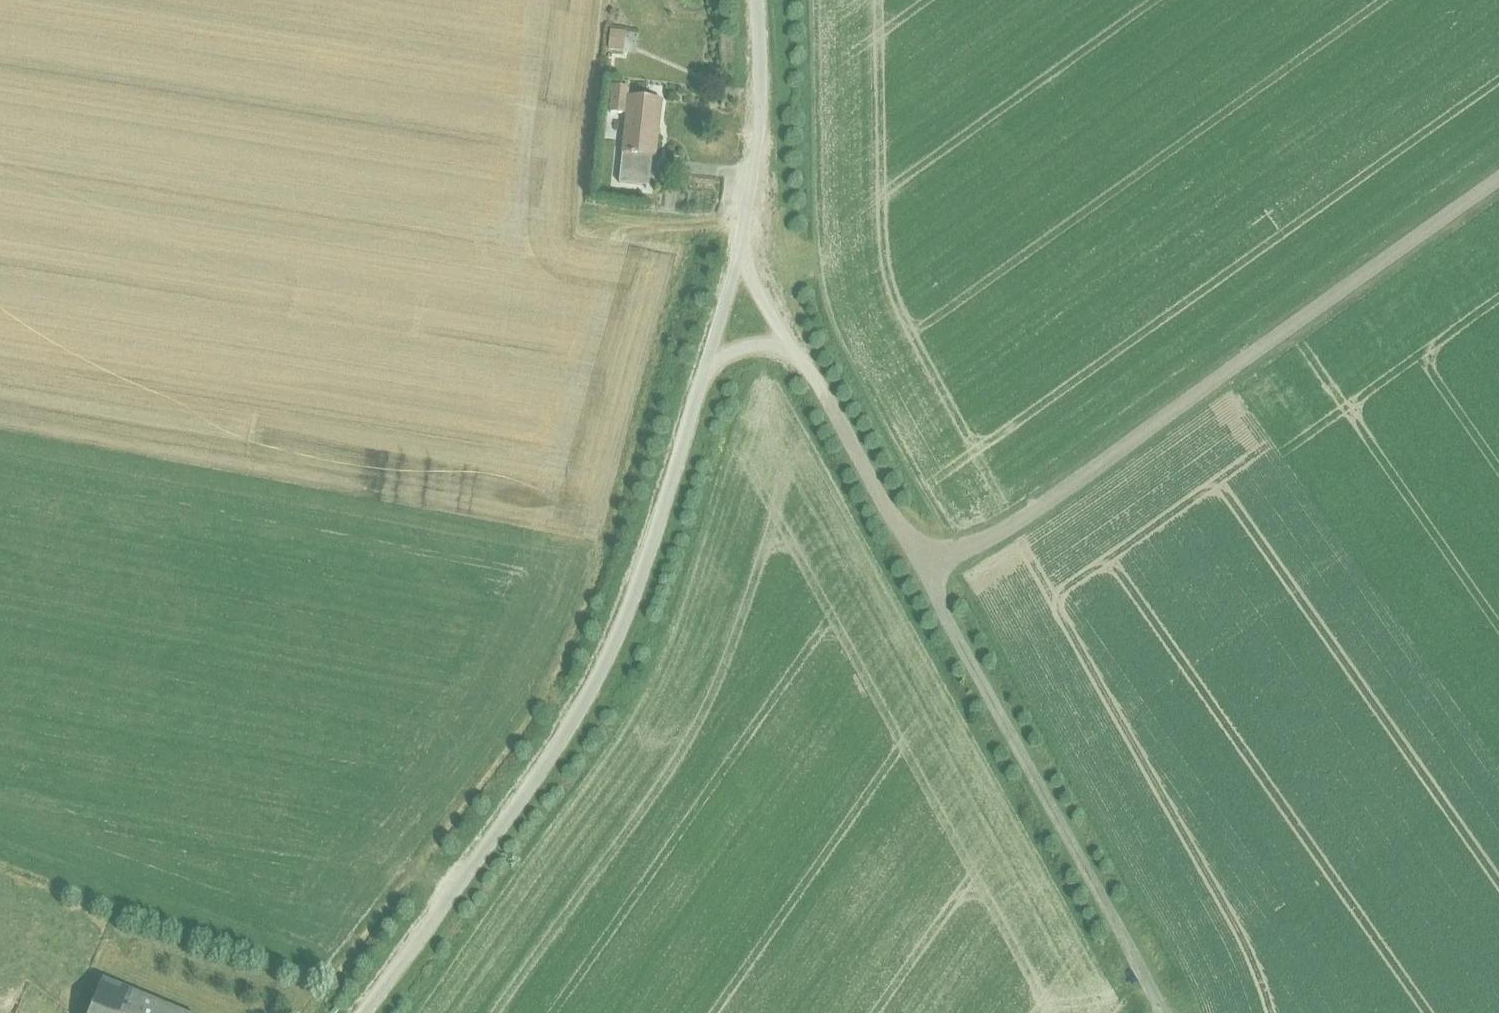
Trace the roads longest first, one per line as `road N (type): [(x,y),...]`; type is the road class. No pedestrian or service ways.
road 1 (unclassified): [(359,1012),(571,725),(624,621),(706,367)]
road 2 (unclassified): [(1071,484),(1498,178)]
road 3 (track): [(937,554),(938,601),(1161,1012)]
road 4 (unclassified): [(1071,484),(984,543),(953,554),(915,548),(813,372),(785,347)]
road 5 (unclassified): [(739,262),(760,121),(756,0)]

